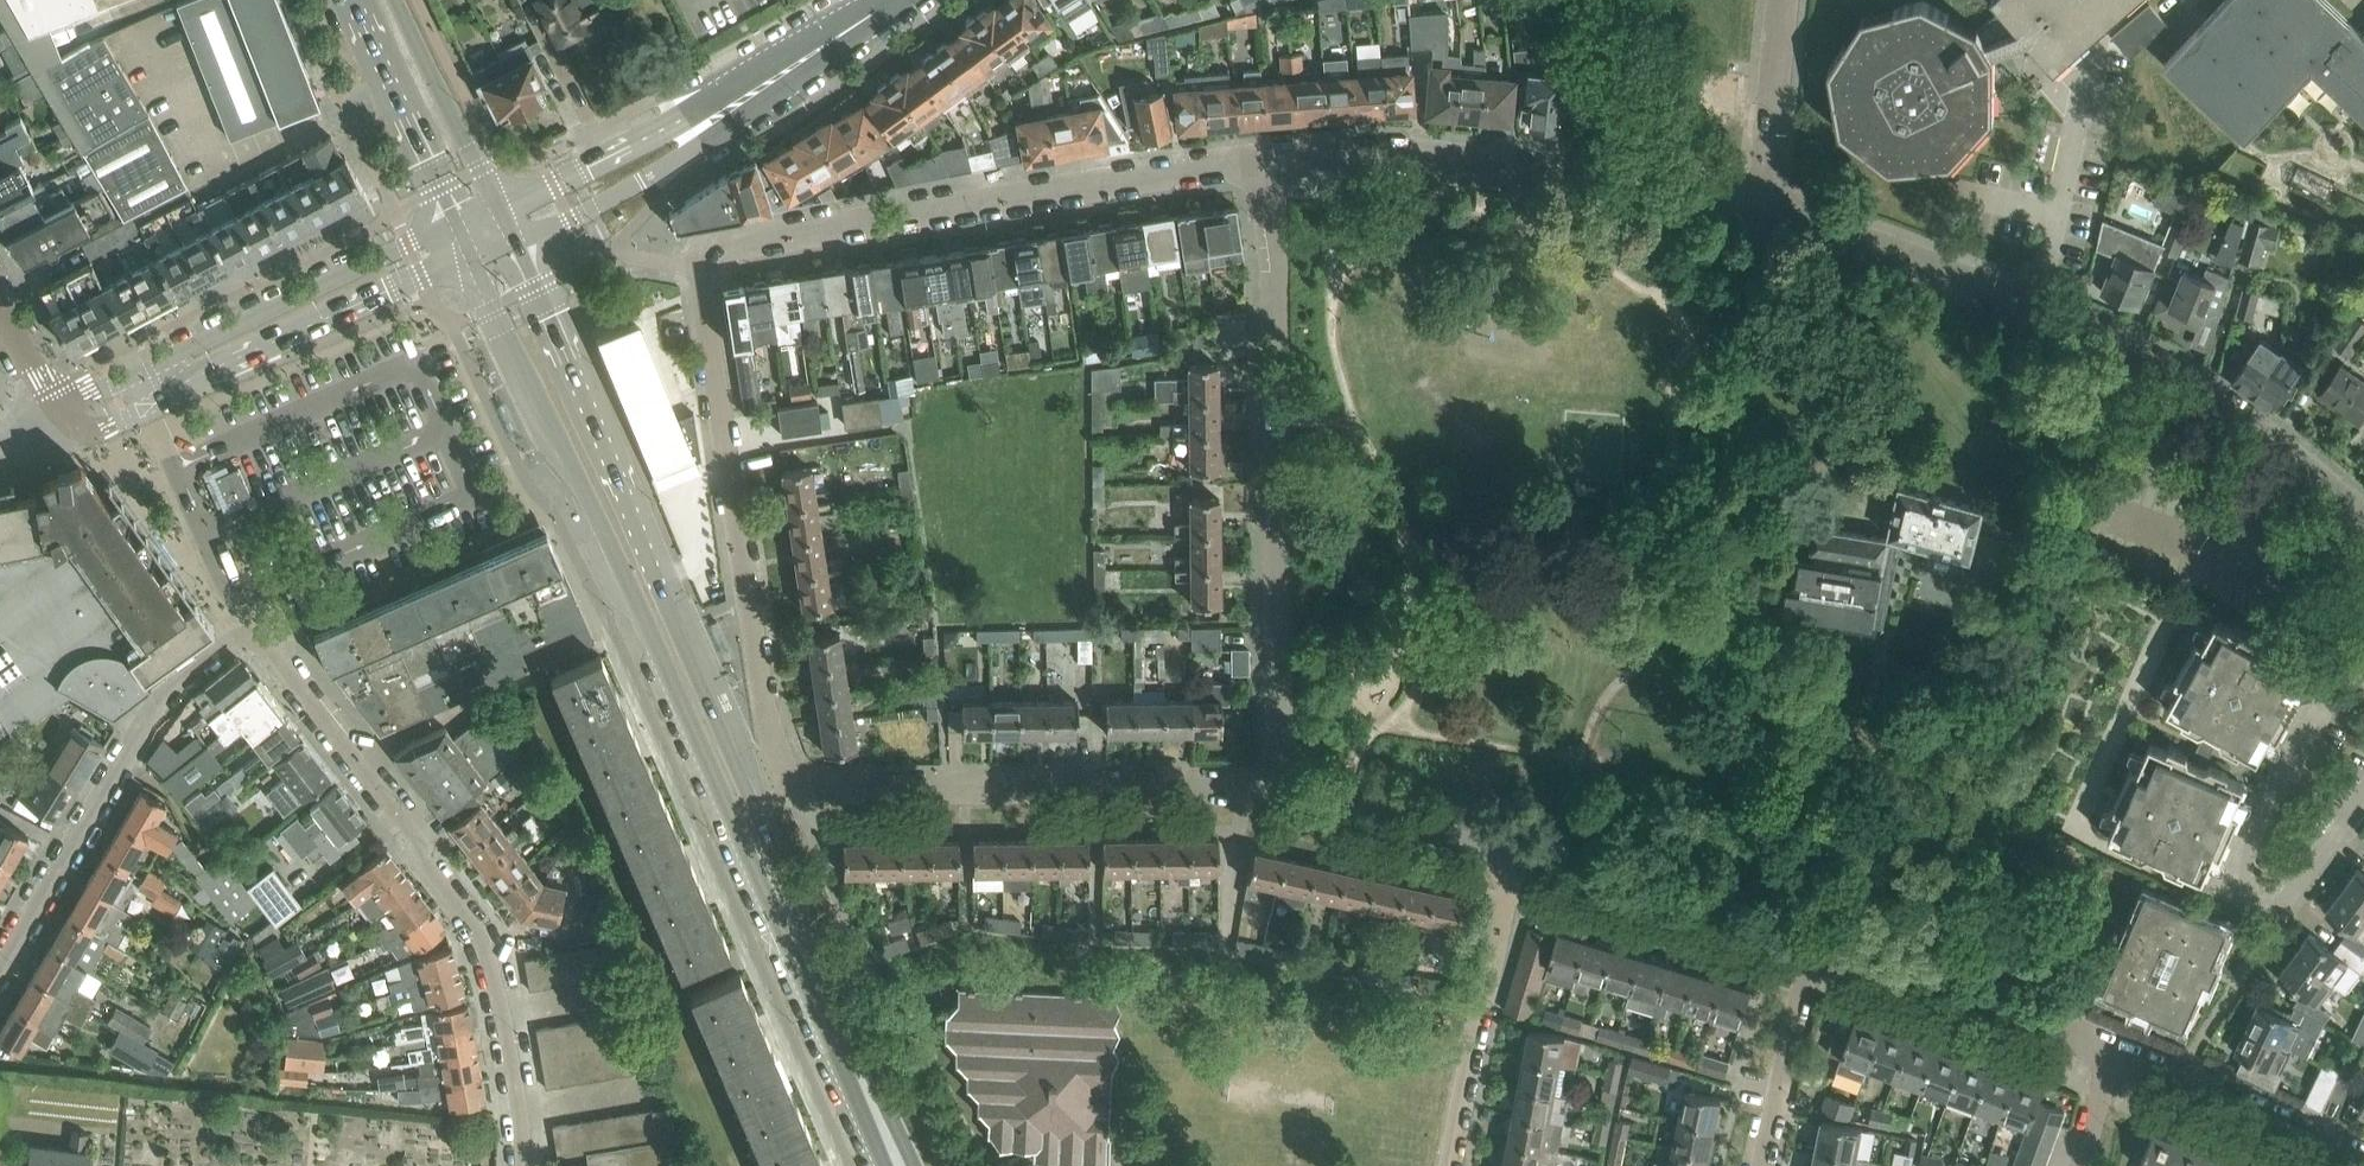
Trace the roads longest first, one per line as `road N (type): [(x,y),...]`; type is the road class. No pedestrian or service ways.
road 1 (residential): [(519,1165),(521,1112),(505,1015),(480,933),(409,829),(260,642),(231,642),(157,697),(0,968)]
road 2 (secondary): [(915,1165),(510,244)]
road 3 (secondary): [(467,262),(886,1165)]
road 4 (residential): [(1278,794),(1286,722),(1279,162)]
road 5 (residential): [(1279,162),(719,245),(698,265)]
road 6 (residential): [(796,792),(768,741),(698,265)]
road 7 (residential): [(1759,210),(1474,166),(1279,162)]
road 8 (residential): [(796,792),(1278,794)]
road 9 (residential): [(2363,514),(2260,427),(2118,342),(2031,302)]
road 10 (tertiary): [(451,226),(177,354),(145,392)]
road 11 (tertiary): [(145,392),(467,262)]
road 12 (residential): [(1455,1165),(1518,858)]
road 13 (residential): [(1810,947),(1518,858)]
road 14 (residential): [(2118,1047),(1832,955)]
road 15 (residential): [(2363,683),(2334,691),(2255,845),(2255,893),(2263,904),(2290,900)]
road 16 (residential): [(2031,302),(1759,210)]
road 17 (residential): [(510,244),(571,219),(744,100)]
road 18 (residential): [(744,100),(492,207)]
road 19 (residential): [(2363,1164),(2118,1047)]
road 20 (residential): [(2031,302),(2096,57)]
road 21 (residential): [(1518,858),(1278,794)]
road 22 (secondary): [(351,0),(451,226)]
road 23 (secondary): [(492,207),(399,0)]
road 24 (residential): [(1766,1165),(1810,947)]
road 25 (residential): [(1759,210),(1783,0)]
road 26 (residential): [(902,0),(744,100)]
road 27 (tertiary): [(73,421),(44,389),(0,305)]
road 28 (residential): [(2290,900),(2363,796)]
road 29 (residential): [(2082,1165),(2118,1047)]

